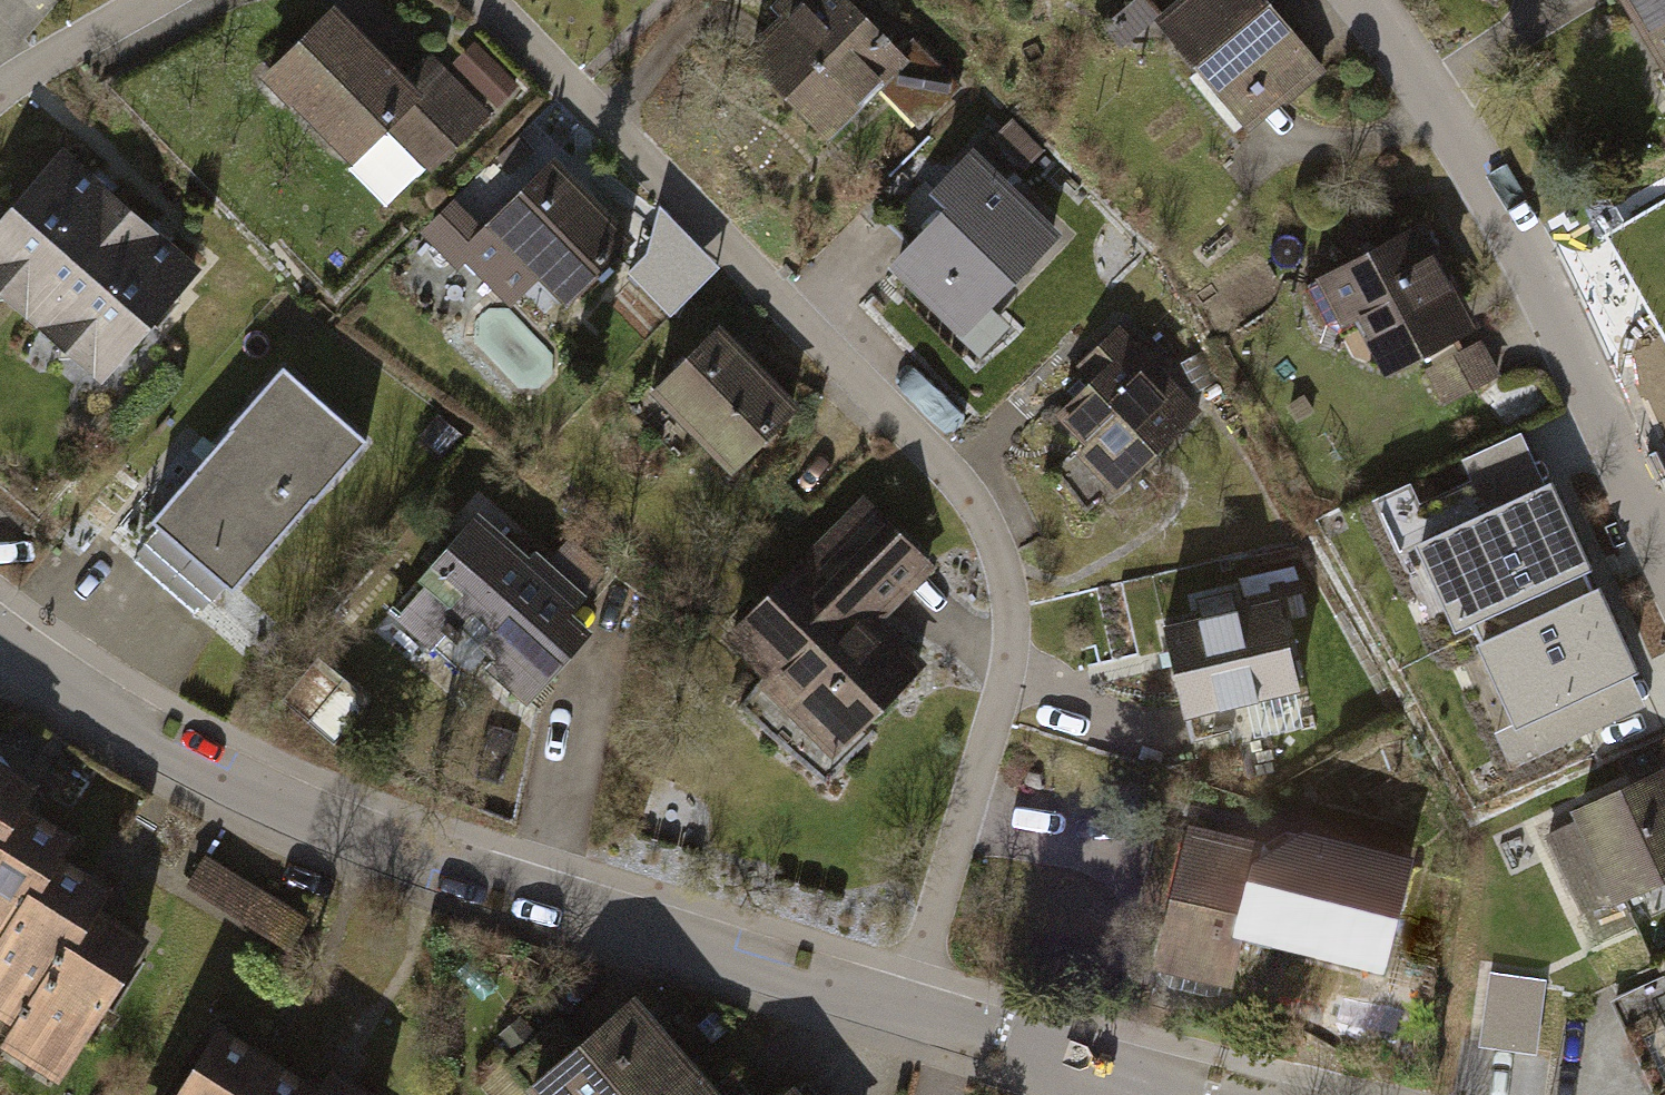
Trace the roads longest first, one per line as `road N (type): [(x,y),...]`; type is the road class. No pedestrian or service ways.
road 1 (residential): [(485,0),(946,464),(988,522),(1011,600),(1004,687),(908,1012)]
road 2 (residential): [(0,634),(125,727),(451,875),(908,1012)]
road 3 (residential): [(1664,556),(1483,168),(1355,0)]
road 4 (residential): [(908,1012),(1083,1060)]
road 5 (residential): [(0,93),(152,0)]
road 6 (residential): [(1083,1060),(1215,1094)]

